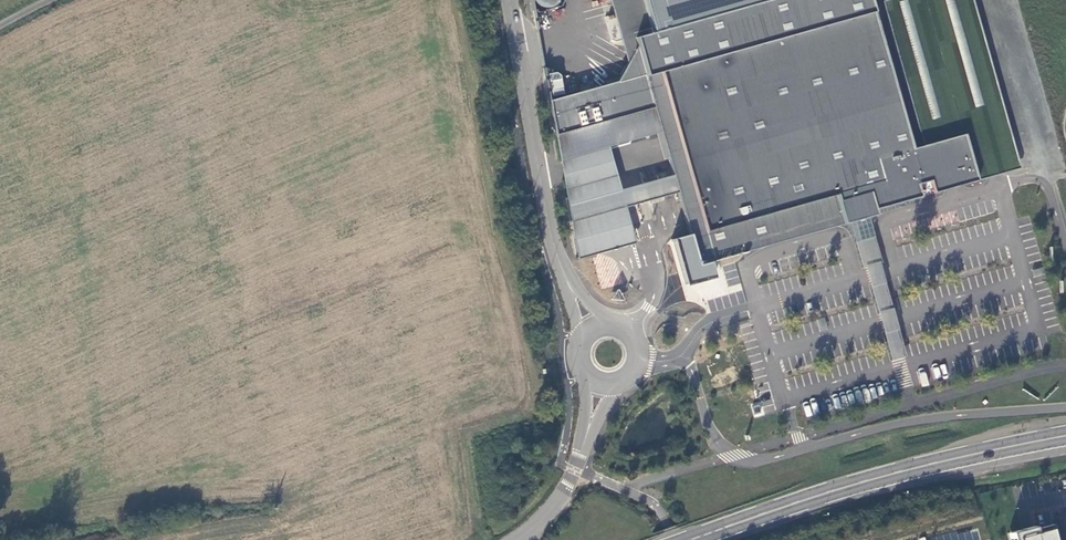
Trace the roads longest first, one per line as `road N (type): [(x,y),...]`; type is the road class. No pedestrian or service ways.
road 1 (primary): [(1065,439),(925,469),(696,539)]
road 2 (tertiary): [(509,0),(554,248),(587,326)]
road 3 (tertiary): [(517,539),(562,494),(601,388)]
road 4 (tertiary): [(601,388),(633,378),(642,346),(620,321),(587,326)]

